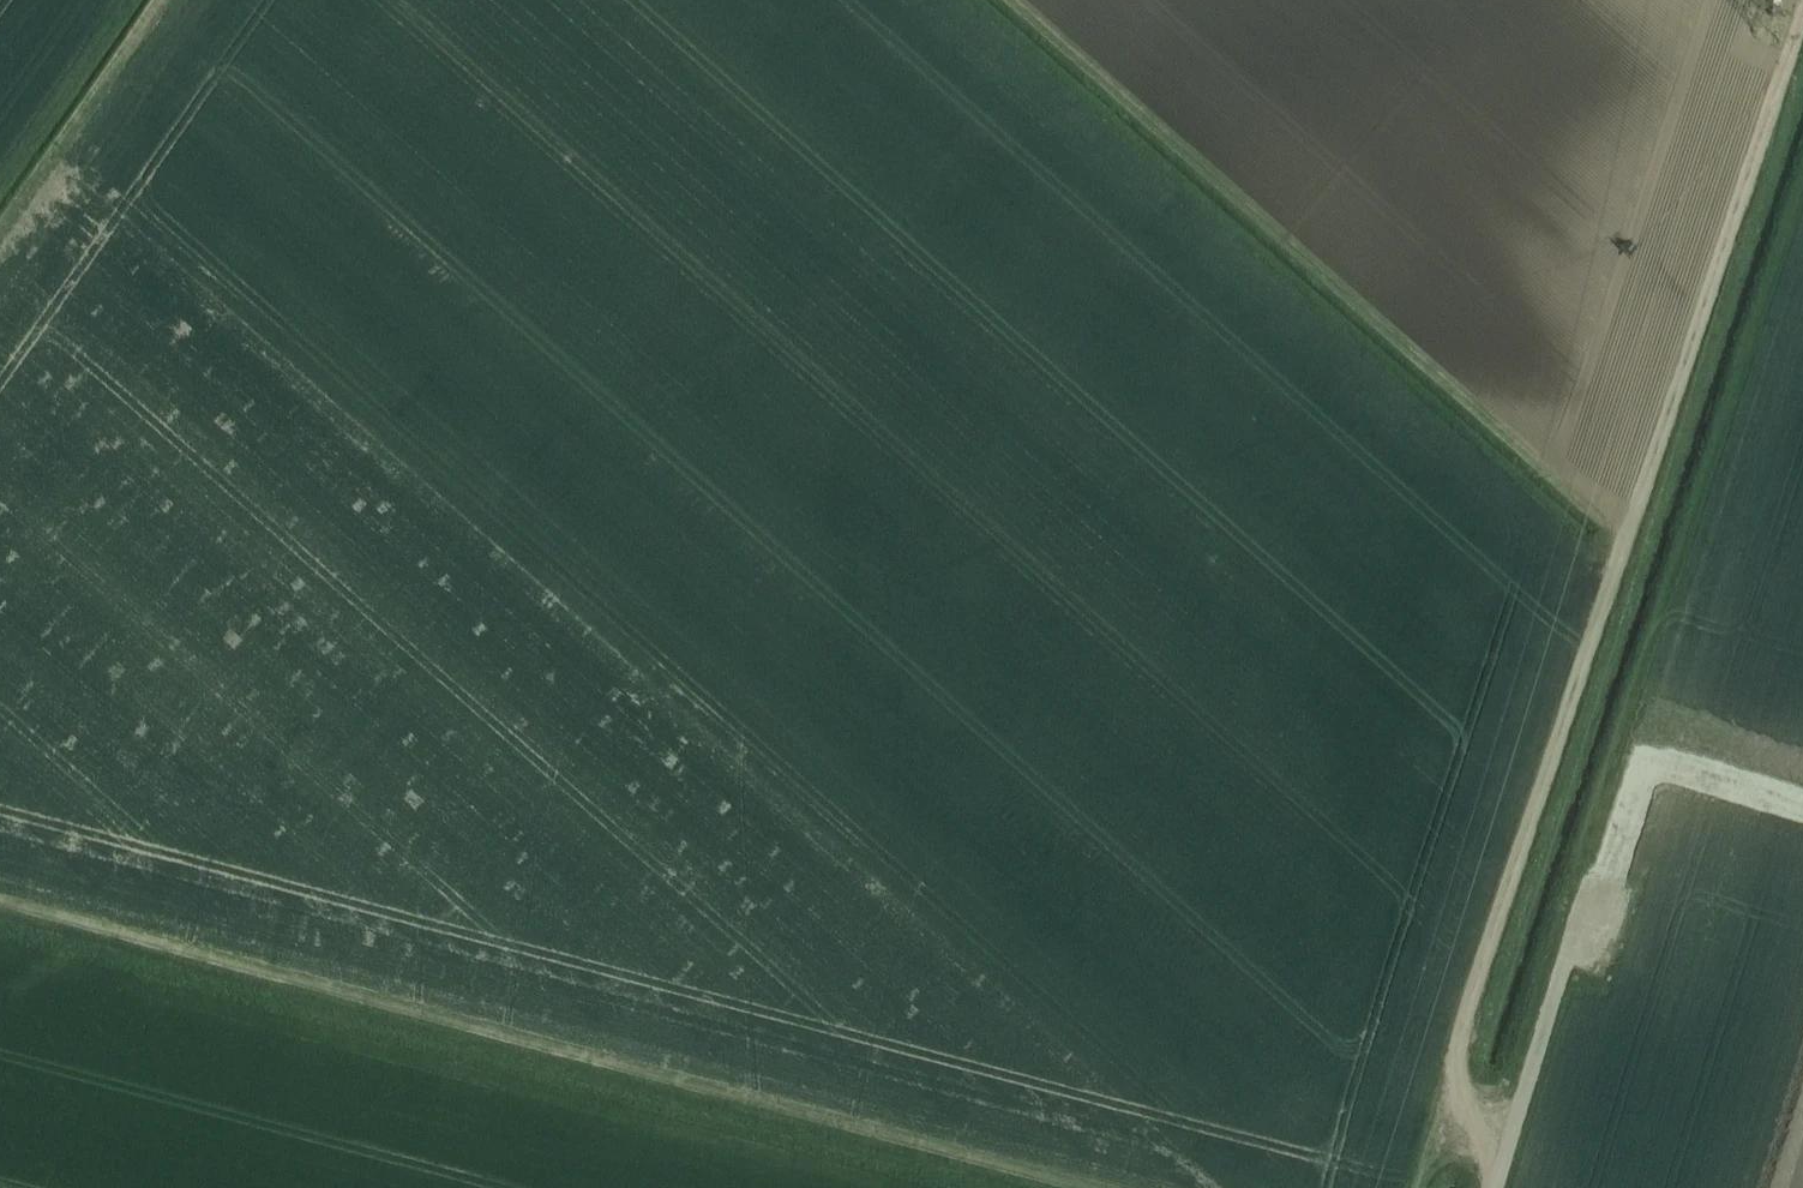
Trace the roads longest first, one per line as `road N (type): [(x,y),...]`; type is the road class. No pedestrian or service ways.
road 1 (track): [(1502,1155),(1449,1073),(1801,0)]
road 2 (unclassified): [(1492,1187),(1565,956)]

